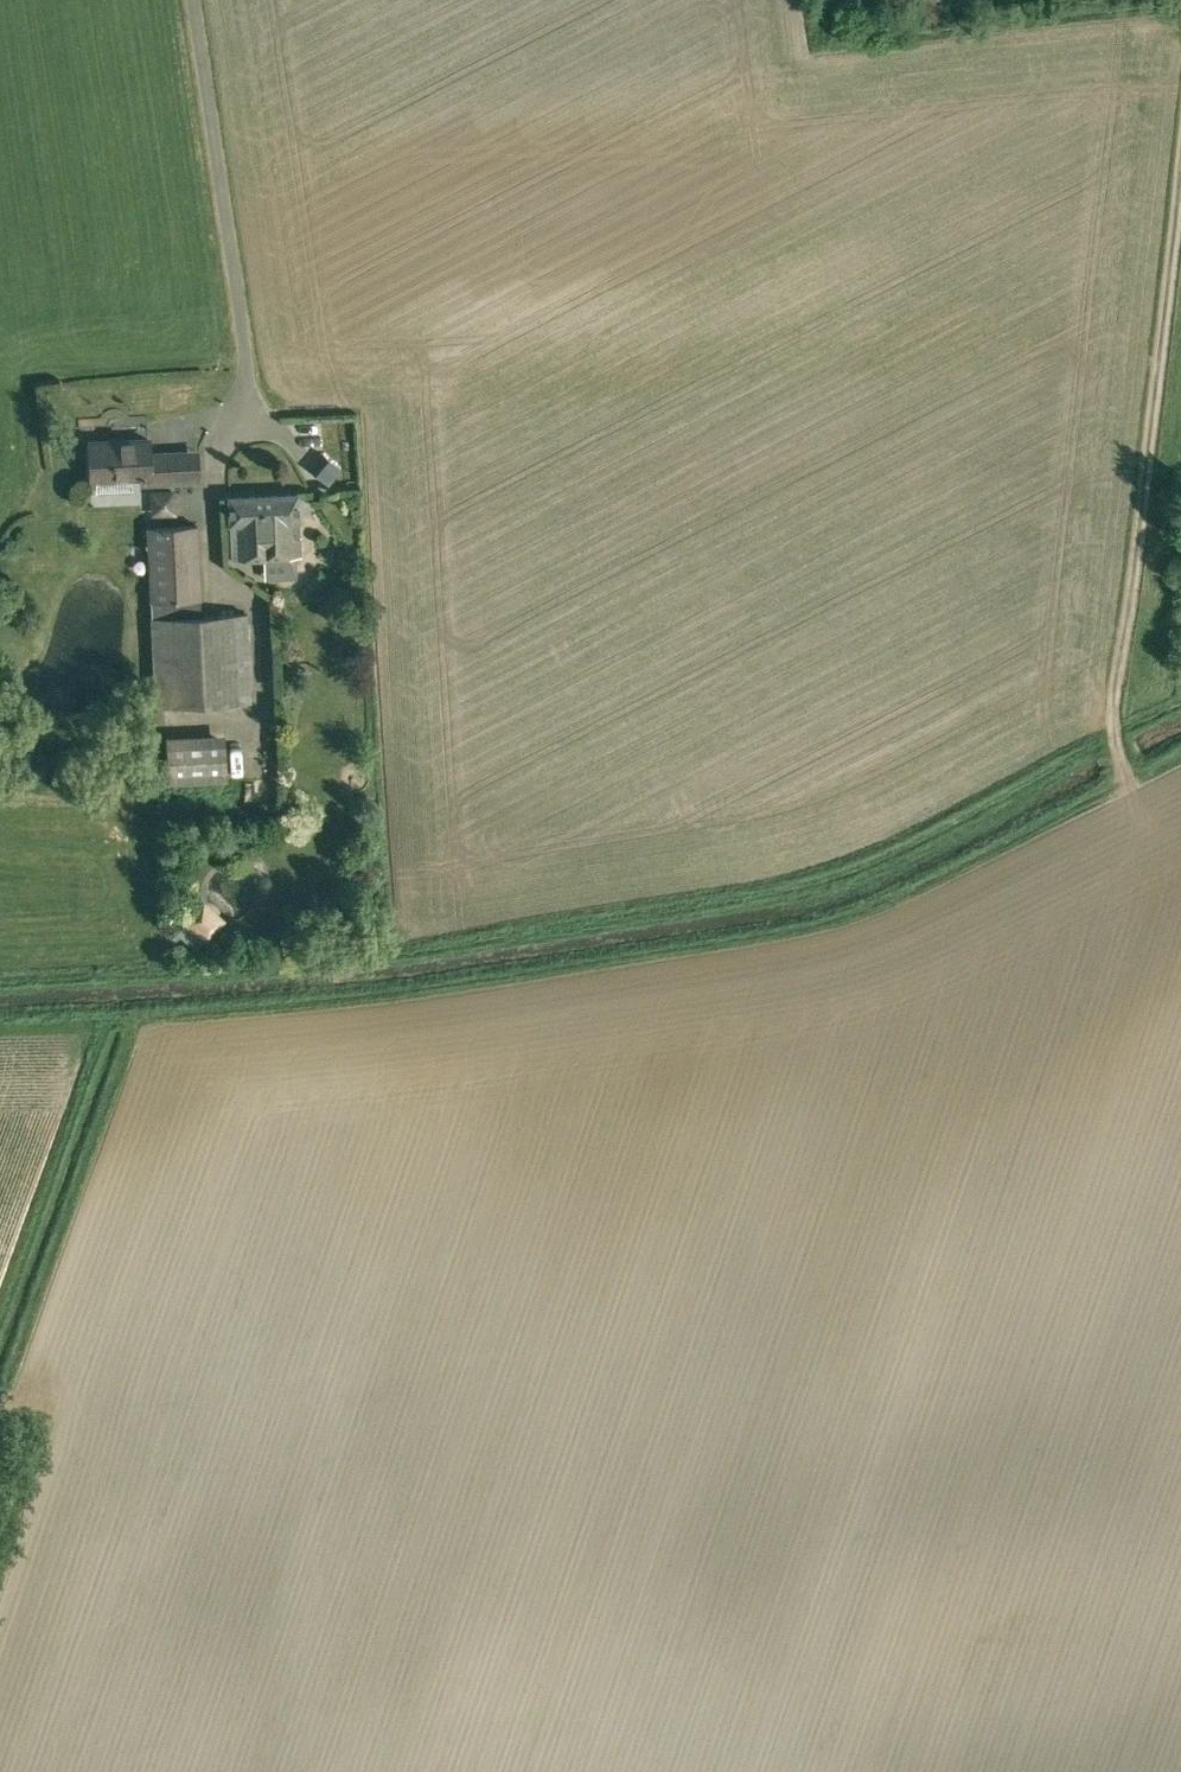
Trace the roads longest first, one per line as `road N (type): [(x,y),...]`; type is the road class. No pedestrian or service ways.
road 1 (track): [(1134,792),(1120,730),(1123,692),(1180,186)]
road 2 (track): [(195,0),(254,413)]

